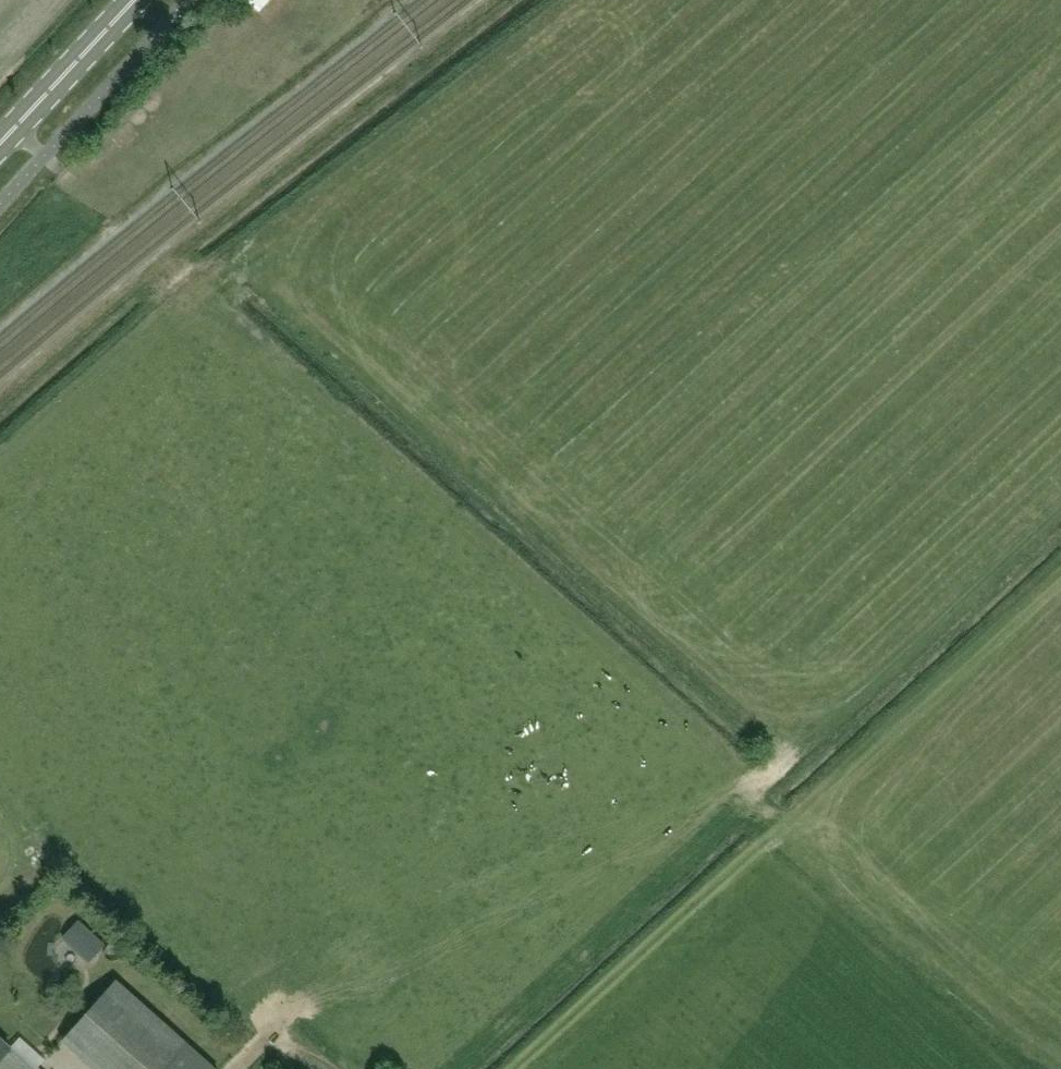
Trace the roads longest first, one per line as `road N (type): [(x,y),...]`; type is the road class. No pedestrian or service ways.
road 1 (secondary): [(0,145),(136,0)]

